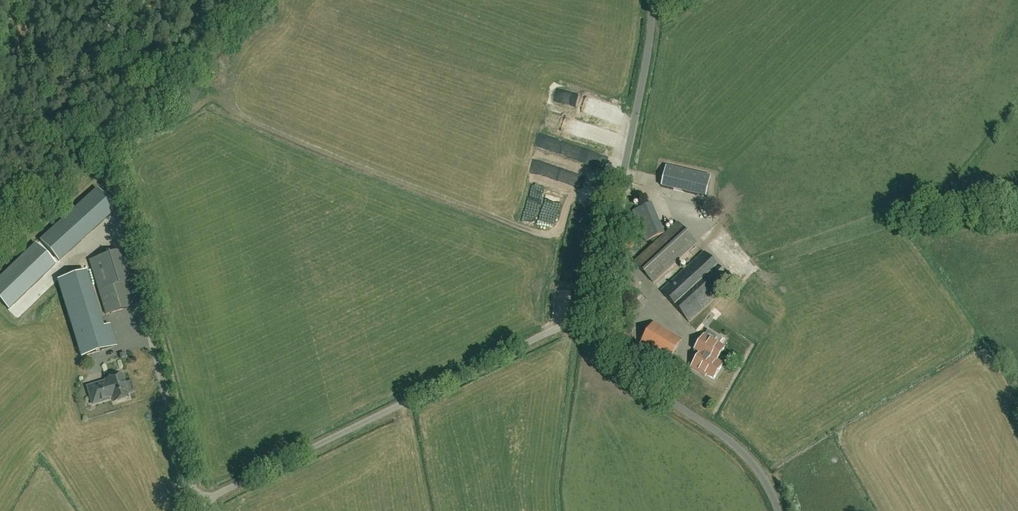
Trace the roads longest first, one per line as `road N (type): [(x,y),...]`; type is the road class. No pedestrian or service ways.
road 1 (unclassified): [(198,510),(194,503),(225,485),(598,308)]
road 2 (unclassified): [(598,308),(655,0)]
road 3 (unclassified): [(781,510),(741,441),(629,363),(598,308)]

